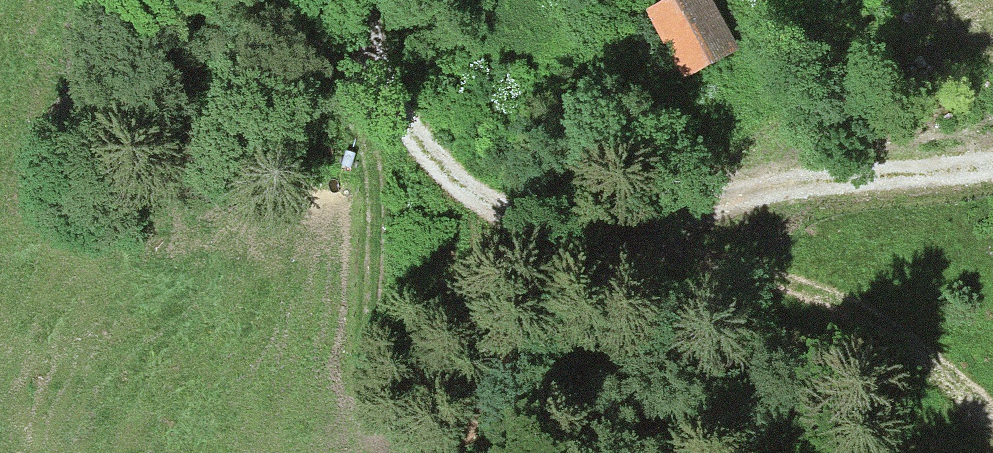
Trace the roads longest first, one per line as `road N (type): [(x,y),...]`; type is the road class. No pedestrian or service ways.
road 1 (track): [(371,79),(440,168),(516,212),(578,223),(905,339),(992,411)]
road 2 (track): [(367,0),(372,101),(362,396),(368,452)]
road 3 (track): [(578,223),(992,159)]

